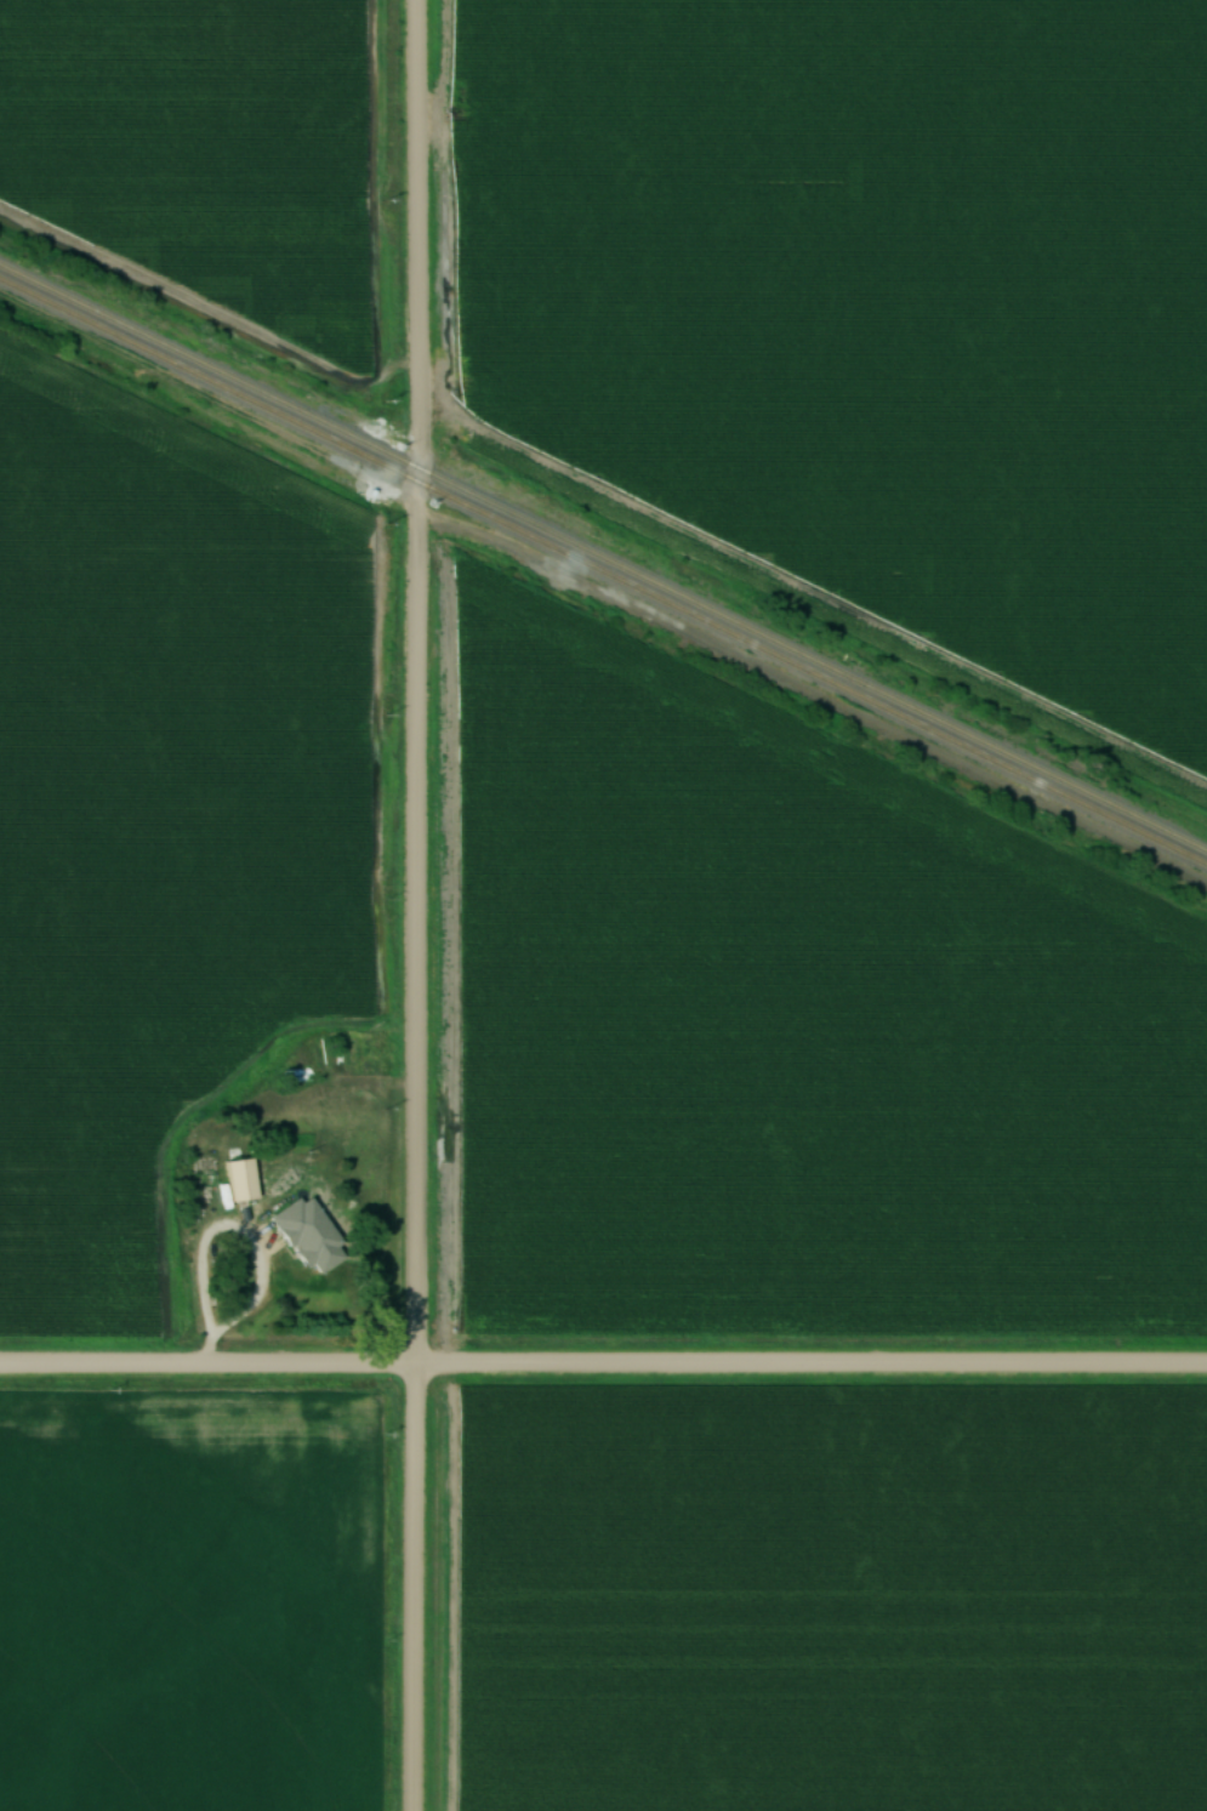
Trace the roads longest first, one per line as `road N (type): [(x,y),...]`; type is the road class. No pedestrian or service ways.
road 1 (residential): [(413,1810),(417,0)]
road 2 (residential): [(1206,1367),(0,1370)]

